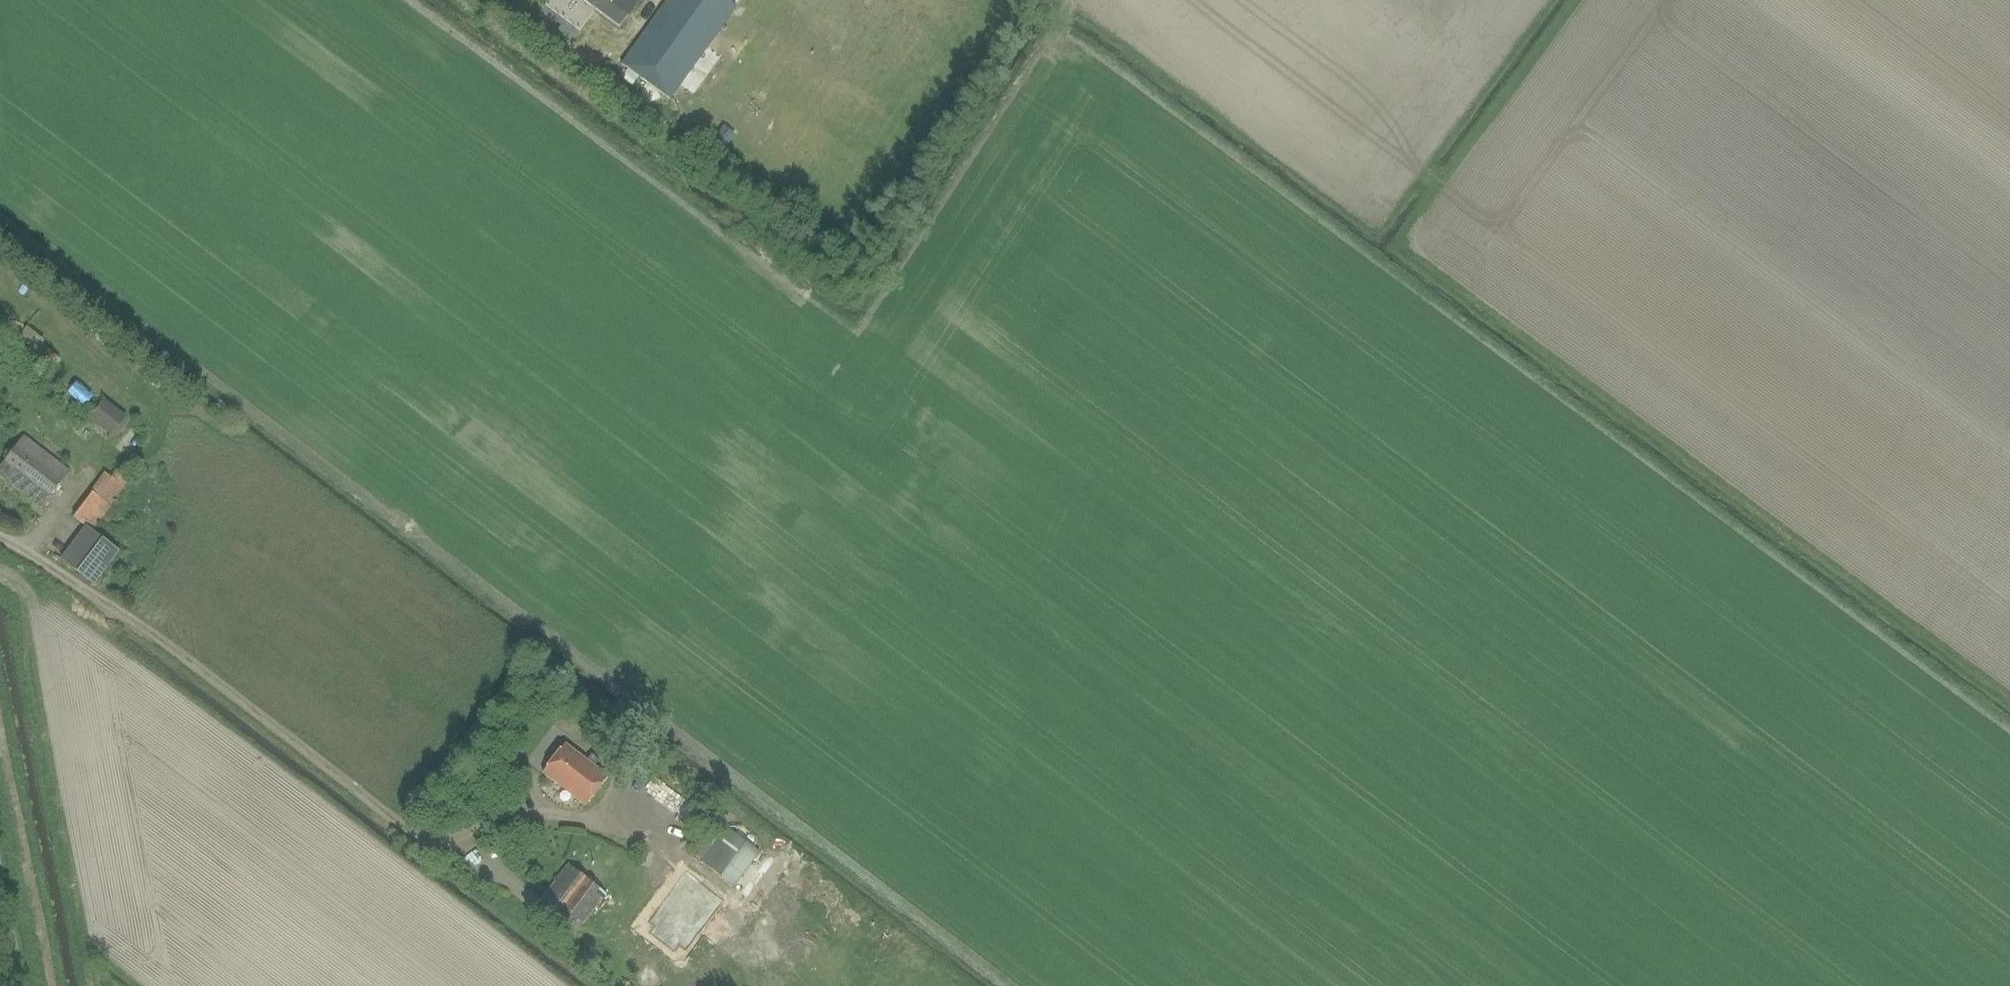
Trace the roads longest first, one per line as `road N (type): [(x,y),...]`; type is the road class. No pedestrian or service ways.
road 1 (track): [(610,820),(531,812),(432,836),(408,829),(64,571),(0,539)]

